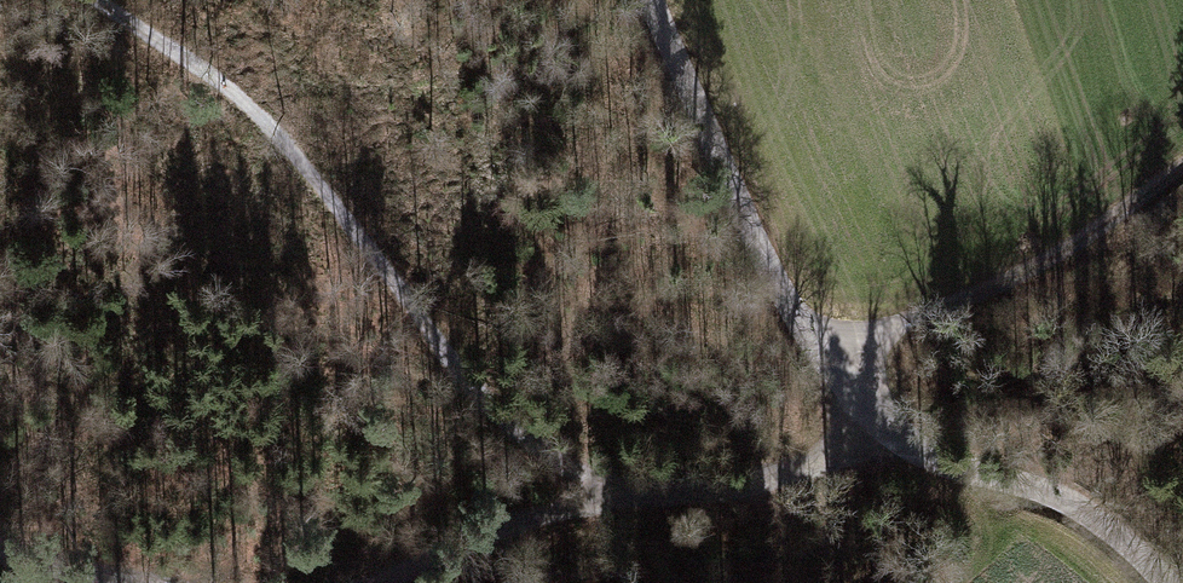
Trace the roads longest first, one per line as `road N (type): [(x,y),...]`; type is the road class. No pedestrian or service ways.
road 1 (unclassified): [(644,0),(709,154),(854,417),(913,457),(1060,525),(1139,582)]
road 2 (track): [(608,484),(502,426),(341,206),(238,89),(106,0)]
road 3 (track): [(372,582),(608,484),(706,495),(769,483),(816,462),(854,417)]
road 4 (track): [(810,344),(1010,271),(1182,155)]
road 5 (track): [(0,546),(145,582)]

